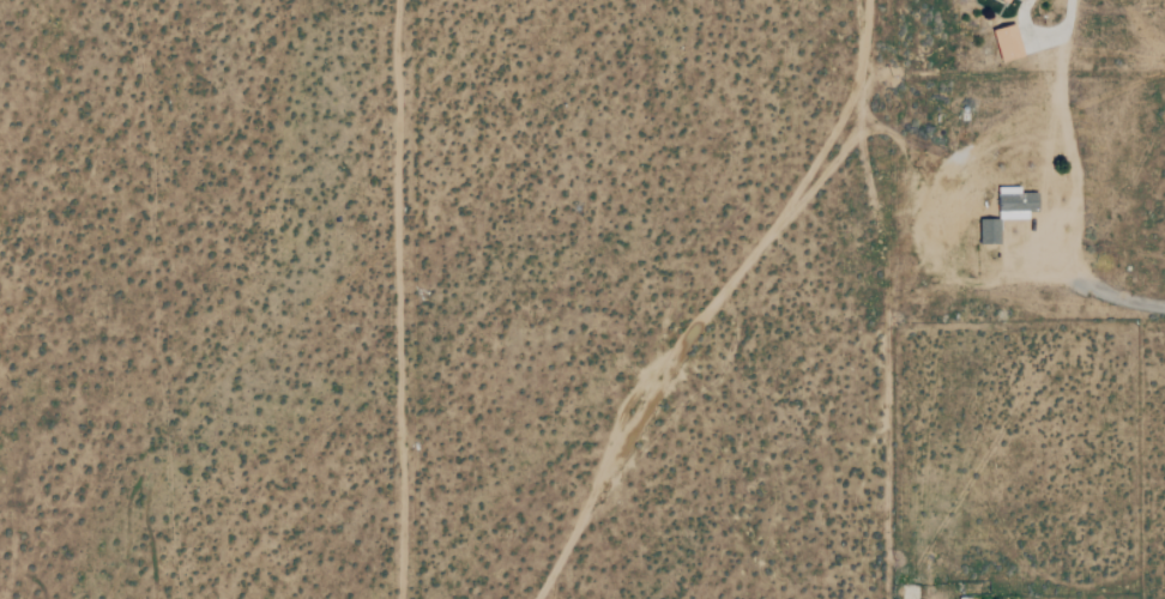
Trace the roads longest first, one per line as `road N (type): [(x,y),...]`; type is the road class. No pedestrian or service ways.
road 1 (track): [(1164,306),(1099,290),(1038,244)]

